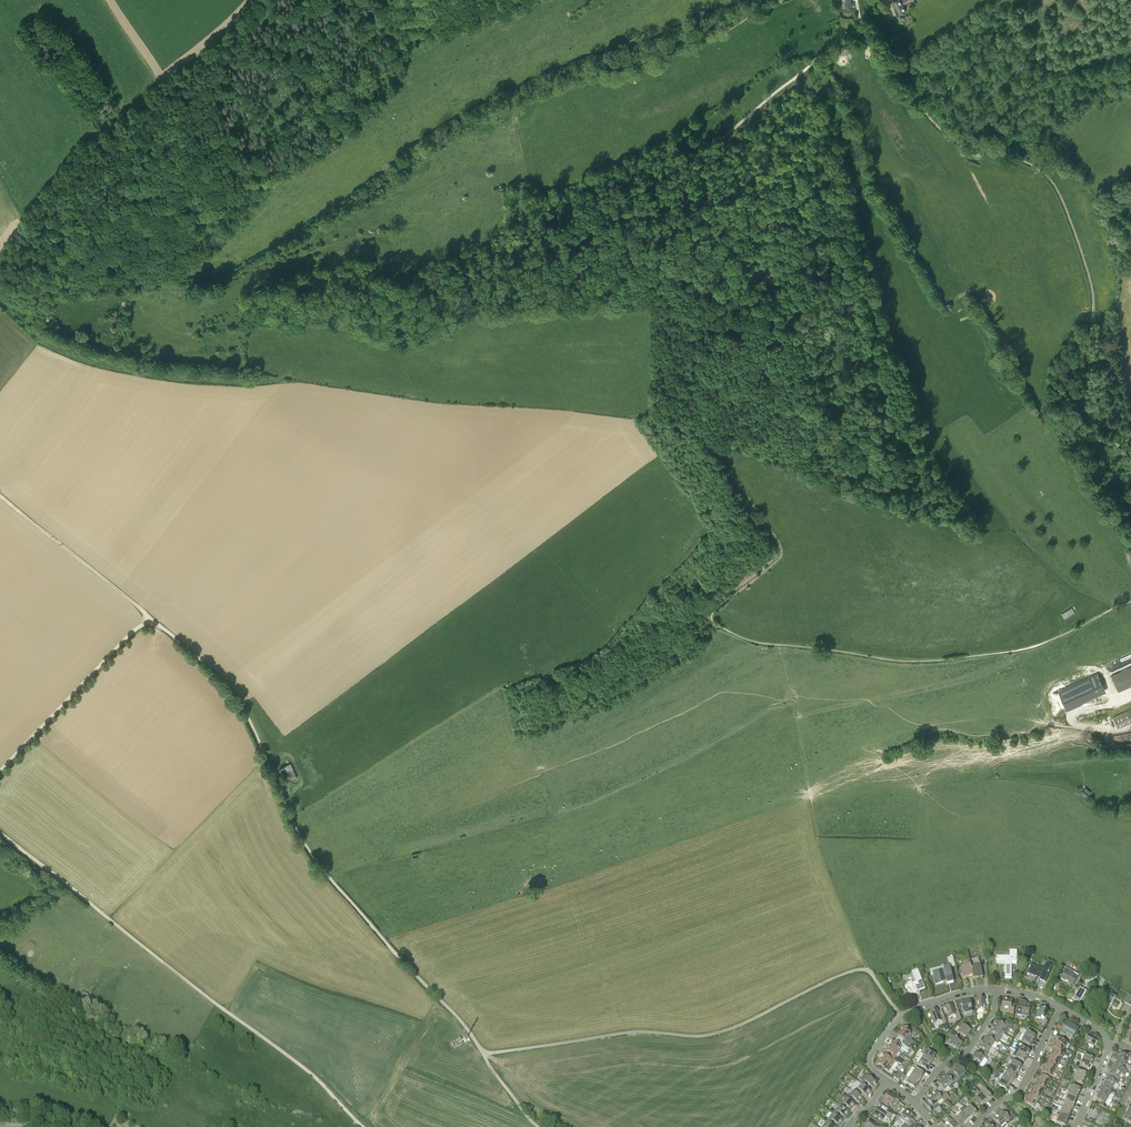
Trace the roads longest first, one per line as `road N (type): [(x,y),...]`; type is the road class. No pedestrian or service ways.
road 1 (track): [(857,0),(859,37),(819,56),(711,148),(635,234),(640,246),(687,263),(707,284),(697,340),(706,429),(781,548),(711,618),(744,638),(780,645)]
road 2 (track): [(0,288),(53,292),(222,277),(370,192),(463,124),(548,83),(784,0)]
road 3 (track): [(1130,506),(1084,403),(1093,298),(1062,200),(1041,170),(958,141),(934,123),(910,84),(893,13)]
road 4 (unclassified): [(483,1054),(310,852),(230,690),(154,622)]
road 5 (track): [(364,1126),(306,1070),(0,833)]
road 6 (unclassified): [(483,1054),(635,1031),(713,1034),(861,969),(870,971),(900,1016)]
road 7 (track): [(259,0),(83,146),(0,257)]
road 8 (track): [(780,645),(902,661),(1009,652),(1130,601)]
road 9 (unclassified): [(0,770),(131,633),(154,622)]
road 10 (track): [(0,495),(154,622)]
road 11 (residential): [(1061,1008),(1020,1089),(974,1126)]
road 12 (residential): [(915,1102),(937,1070),(965,1055),(994,1012),(995,990)]

